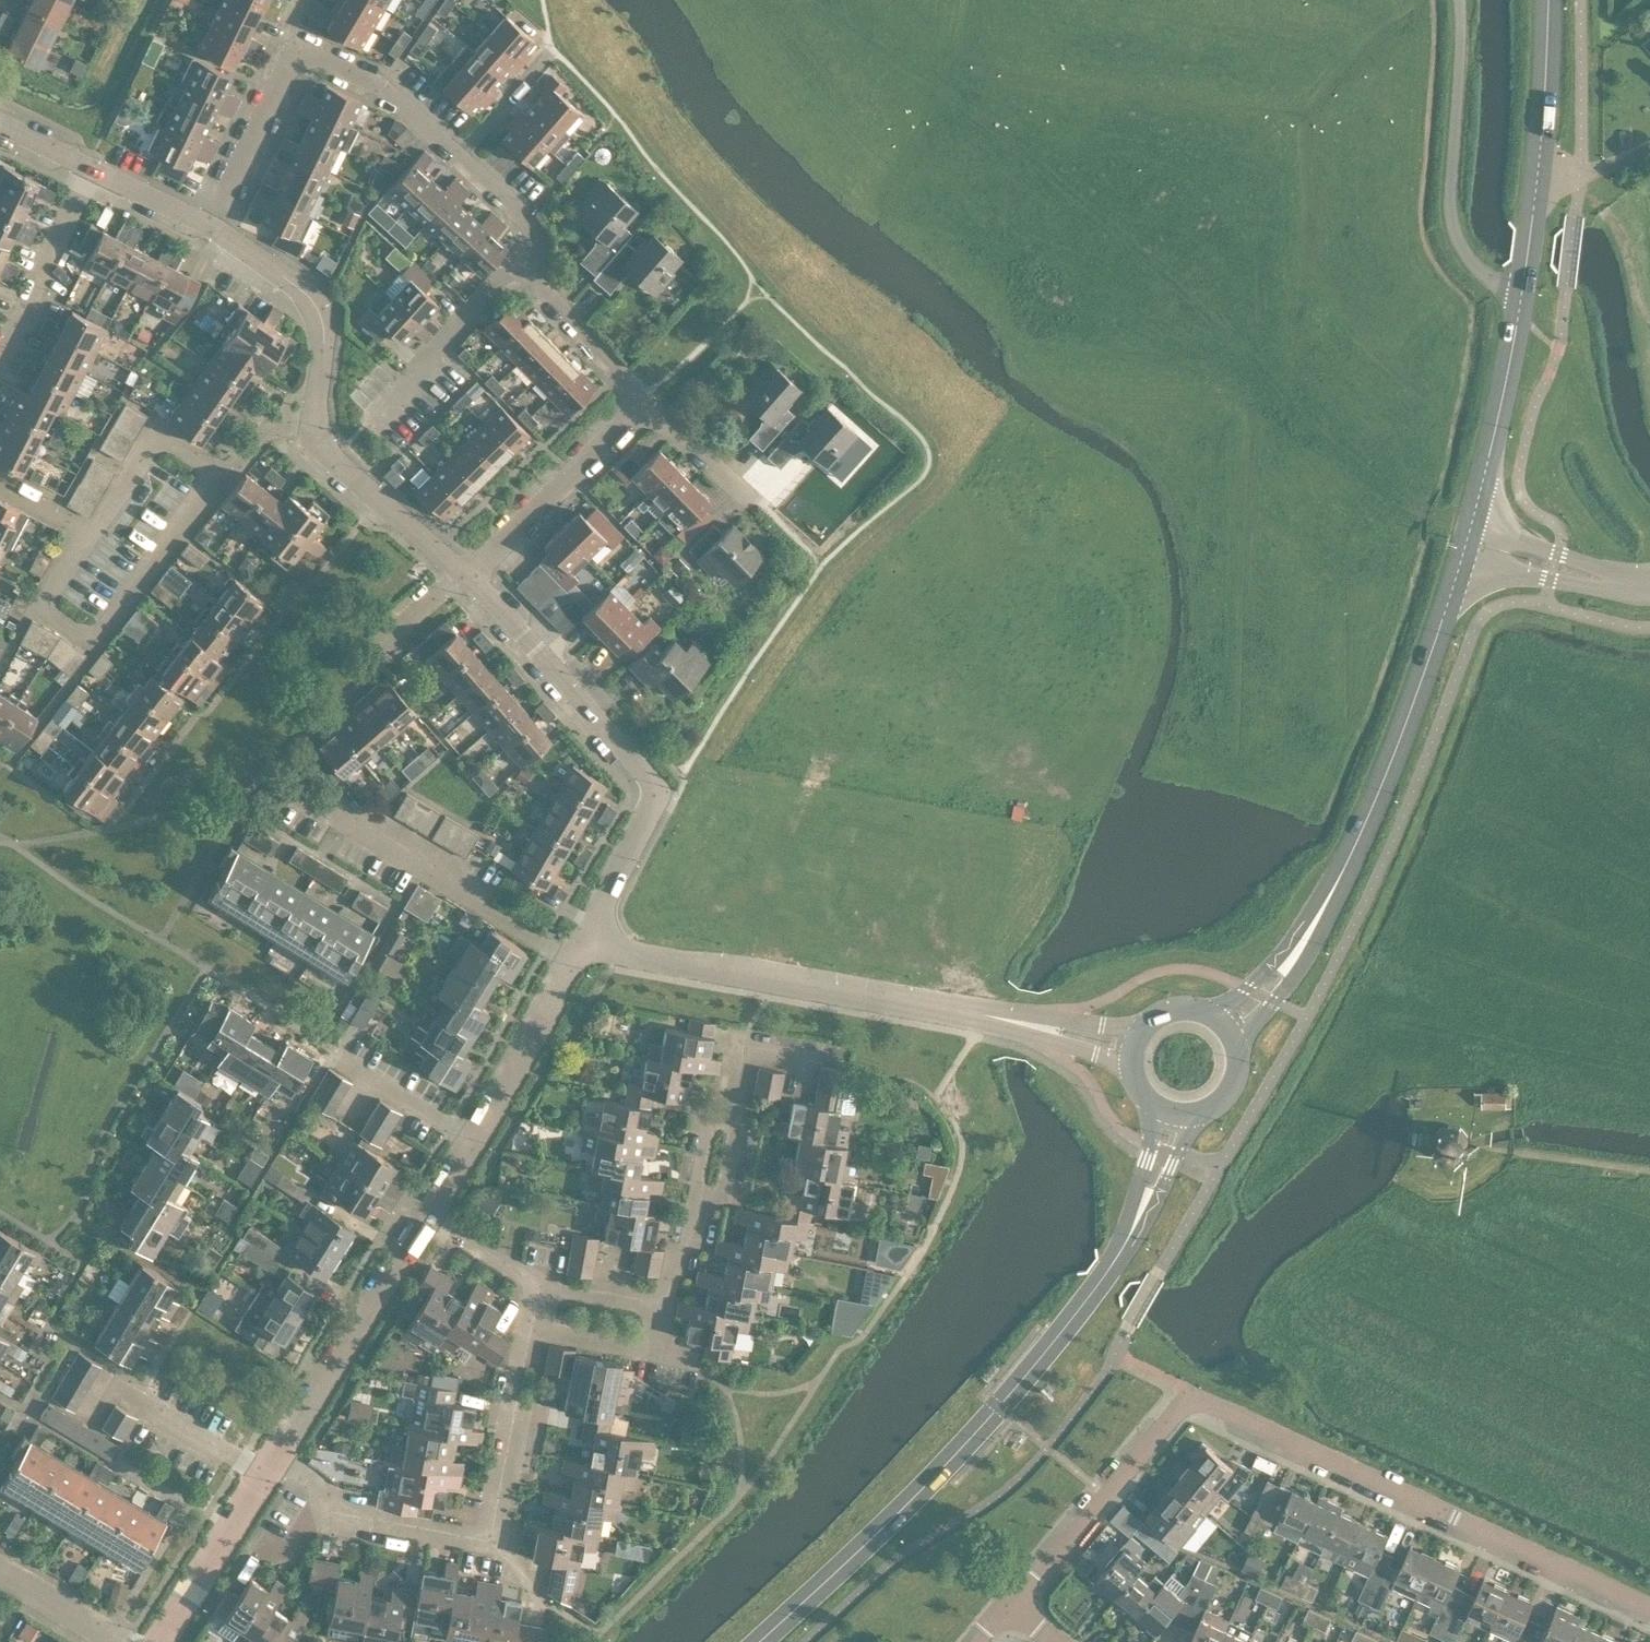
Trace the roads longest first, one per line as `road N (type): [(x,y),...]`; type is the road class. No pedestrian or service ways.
road 1 (secondary): [(756,1641),(947,1464),(1115,1261)]
road 2 (residential): [(533,258),(525,221),(397,99),(314,54),(289,66),(211,226)]
road 3 (residential): [(1649,1610),(1188,1392)]
road 4 (residential): [(223,471),(156,433),(46,594),(48,612),(83,638),(98,635),(176,530)]
road 5 (residential): [(588,939),(652,796),(605,728),(465,573)]
road 6 (unclassified): [(985,1016),(769,982),(588,939)]
road 7 (secondary): [(1335,883),(1371,809),(1468,541)]
road 8 (unclassified): [(1518,311),(1453,230),(1459,0)]
road 9 (residential): [(568,961),(424,862),(288,790)]
road 10 (secondary): [(1518,311),(1533,213),(1545,0)]
road 11 (residential): [(425,1214),(473,1143),(568,961)]
road 12 (residential): [(275,1455),(425,1214)]
road 13 (residential): [(1007,1604),(1188,1392)]
road 14 (residential): [(319,427),(322,322),(309,297),(211,226)]
road 15 (residential): [(465,573),(642,403)]
road 16 (unclassified): [(275,1455),(372,1519),(491,1541)]
road 17 (unclassified): [(491,1541),(528,1308)]
road 18 (secondary): [(1468,541),(1518,311)]
road 19 (residential): [(533,258),(506,275),(371,421)]
road 20 (unclassified): [(264,1474),(118,1390),(106,1389),(92,1415)]
road 21 (residential): [(465,573),(336,457),(319,427)]
road 22 (residential): [(0,355),(91,169)]
road 23 (residential): [(157,1641),(264,1474)]
road 24 (unclassified): [(1649,587),(1622,587),(1468,541)]
road 25 (secondary): [(1240,1043),(1300,964),(1335,883)]
road 26 (residential): [(642,403),(539,286),(533,258)]
road 27 (secondary): [(1335,883),(1271,961),(1212,1012)]
road 28 (secondary): [(1115,1261),(1145,1221),(1192,1119)]
road 29 (secondary): [(1151,1107),(1149,1146),(1115,1261)]
road 30 (unclassified): [(1138,1031),(1055,1017),(985,1016)]
road 31 (unclassified): [(528,1308),(530,1277),(425,1214)]
road 32 (unclassified): [(985,1016),(1003,1029),(1129,1063)]
road 33 (unclassified): [(663,1305),(562,1291),(528,1308)]
road 34 (residential): [(743,498),(642,403)]
road 35 (unclassified): [(528,1308),(555,1335),(654,1352)]
road 36 (unclassified): [(115,1641),(0,1571)]
road 37 (residential): [(211,226),(91,169)]

